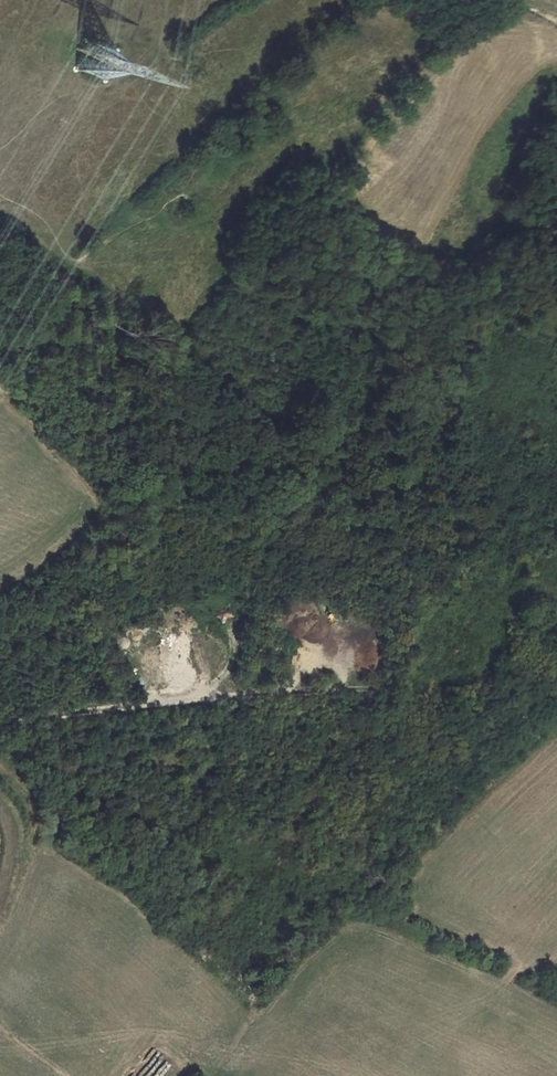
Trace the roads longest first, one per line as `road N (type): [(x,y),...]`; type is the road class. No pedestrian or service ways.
road 1 (track): [(0,726),(204,697),(433,690),(503,589),(518,373)]
road 2 (track): [(213,1075),(318,940),(347,926),(394,936),(556,1013)]
road 3 (track): [(0,385),(102,434),(115,434),(159,397),(175,395),(204,410)]

